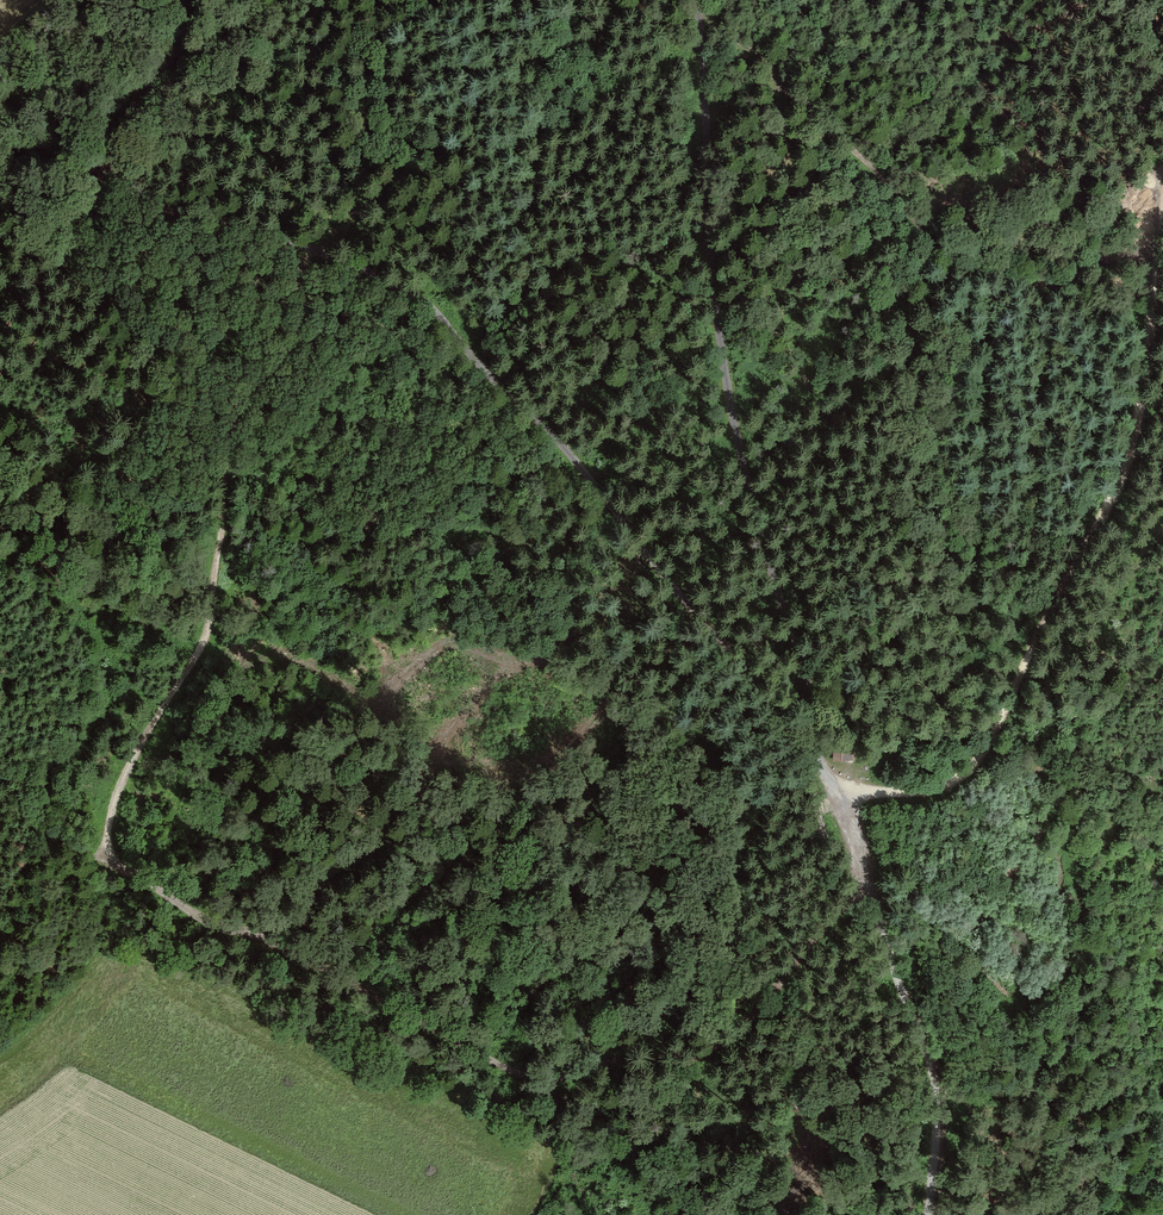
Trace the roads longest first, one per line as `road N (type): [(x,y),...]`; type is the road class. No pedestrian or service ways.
road 1 (unclassified): [(210,0),(128,130),(115,175),(176,209),(294,242),(421,300),(493,385),(580,465),(820,764)]
road 2 (track): [(867,878),(721,1046),(696,1056),(623,1058),(550,1077),(512,1072),(106,855),(37,901),(0,909)]
road 3 (track): [(696,0),(726,374),(745,475),(809,693),(820,764),(840,783)]
road 4 (track): [(840,783),(871,793),(934,791),(977,761),(1123,470),(1162,262)]
road 5 (track): [(106,855),(120,786),(209,632),(228,438),(245,393),(280,355),(297,319),(294,242)]
road 6 (track): [(699,14),(748,47),(799,105),(893,187),(937,246),(971,266),(1046,284),(1111,258),(1162,255)]
road 7 (track): [(840,783),(937,1095),(931,1214)]
road 8 (track): [(0,333),(69,219),(113,165)]

